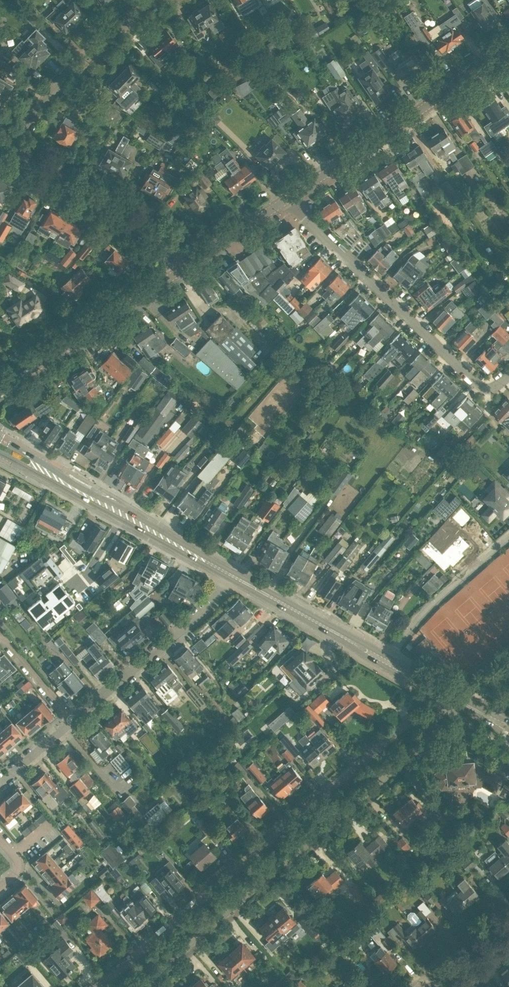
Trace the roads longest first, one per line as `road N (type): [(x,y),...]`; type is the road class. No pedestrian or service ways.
road 1 (residential): [(435,717),(409,723),(98,986)]
road 2 (residential): [(141,986),(429,741),(435,717)]
road 3 (residential): [(508,376),(486,388),(476,383),(285,201)]
road 4 (tertiary): [(508,50),(285,201)]
road 5 (secondary): [(230,574),(0,446)]
road 6 (tertiary): [(183,269),(0,391)]
road 7 (residential): [(74,721),(212,604),(230,574)]
road 8 (residential): [(183,269),(150,226),(12,149)]
road 9 (residential): [(12,149),(53,89),(158,0)]
road 10 (secondary): [(385,660),(230,574)]
road 11 (residential): [(385,660),(412,625),(508,537)]
road 12 (tertiary): [(285,201),(183,269)]

